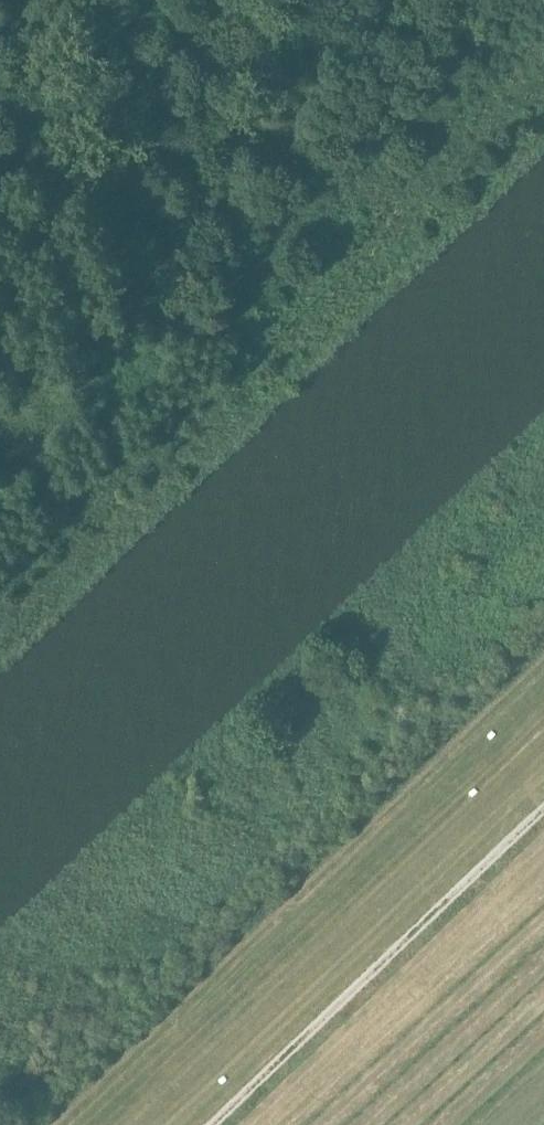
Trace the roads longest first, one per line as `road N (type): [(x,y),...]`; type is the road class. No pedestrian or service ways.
road 1 (track): [(215,1124),(543,810)]

